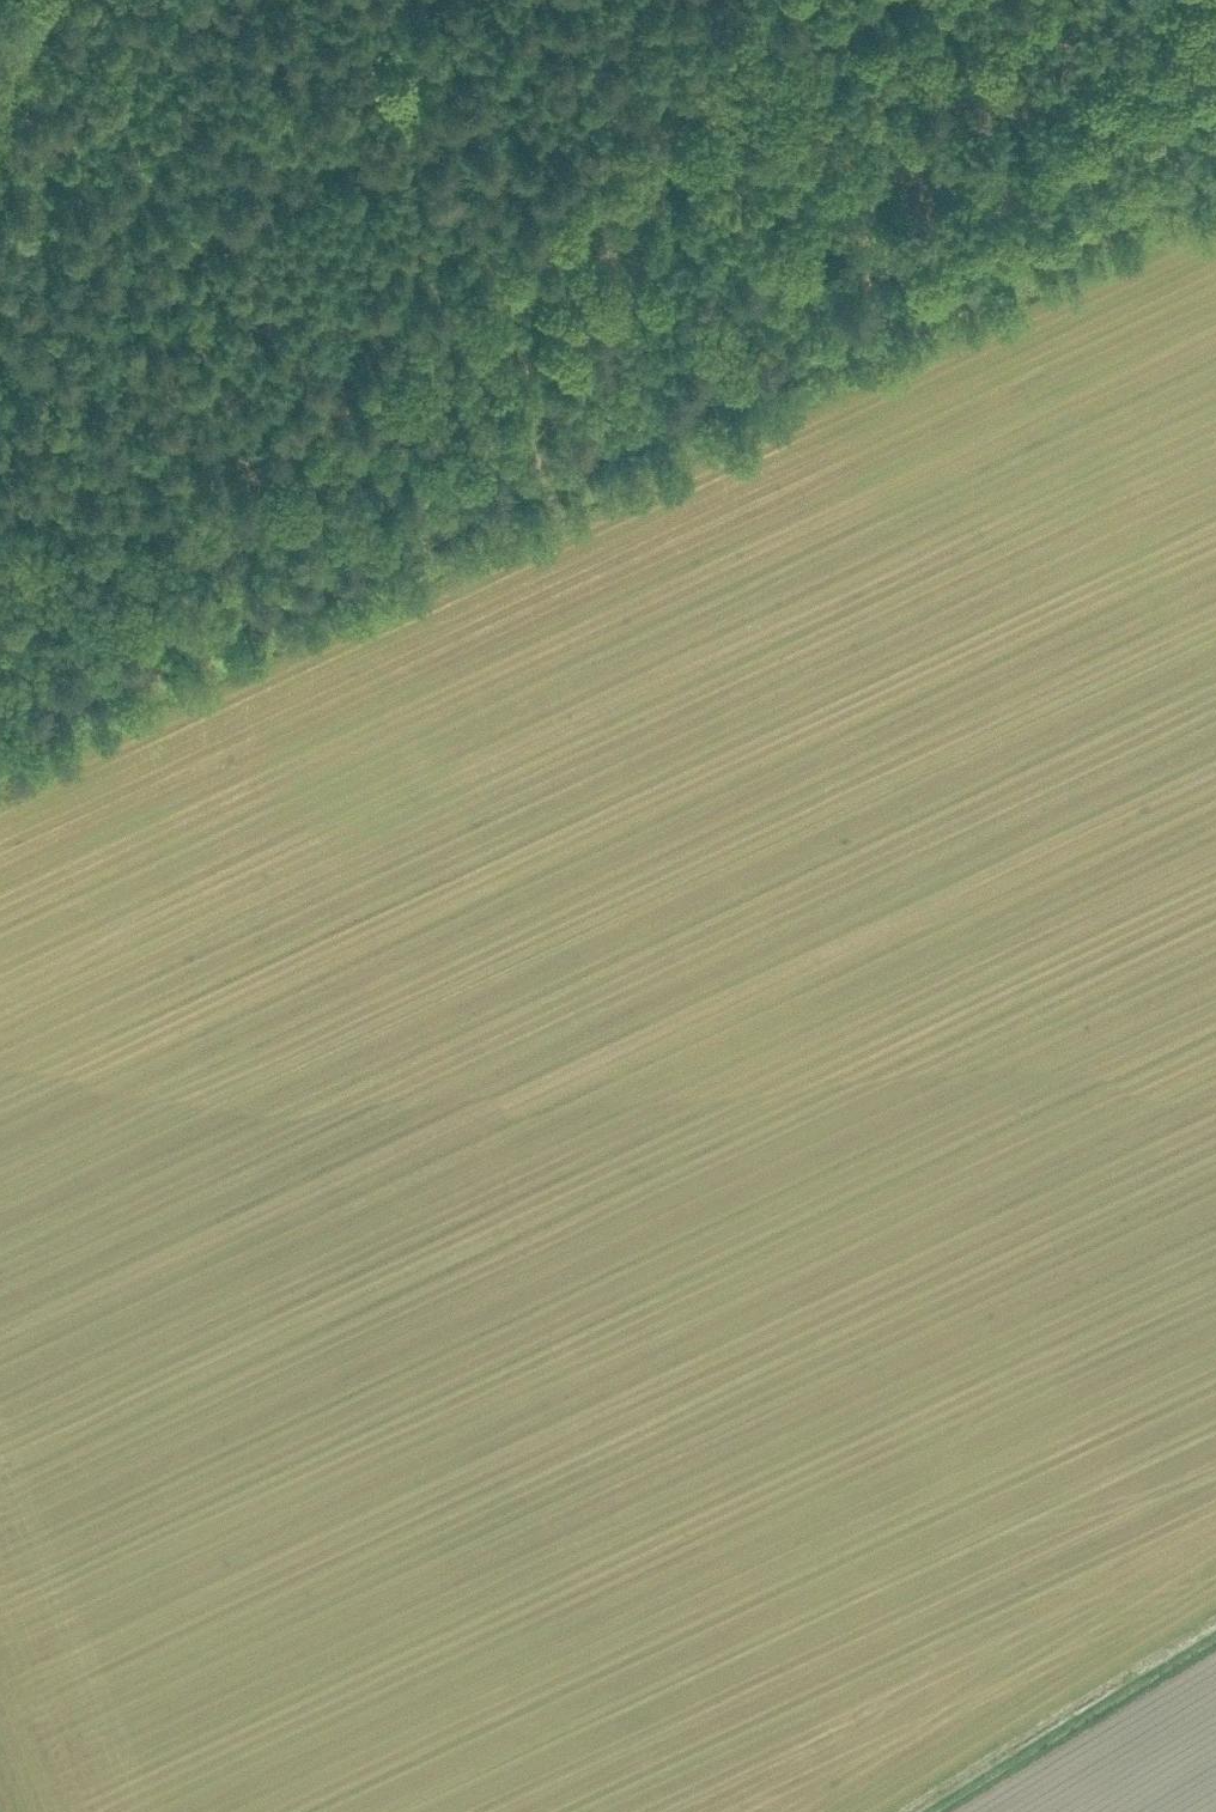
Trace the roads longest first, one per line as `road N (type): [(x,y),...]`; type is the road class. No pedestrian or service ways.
road 1 (track): [(1215,1624),(913,1811)]

